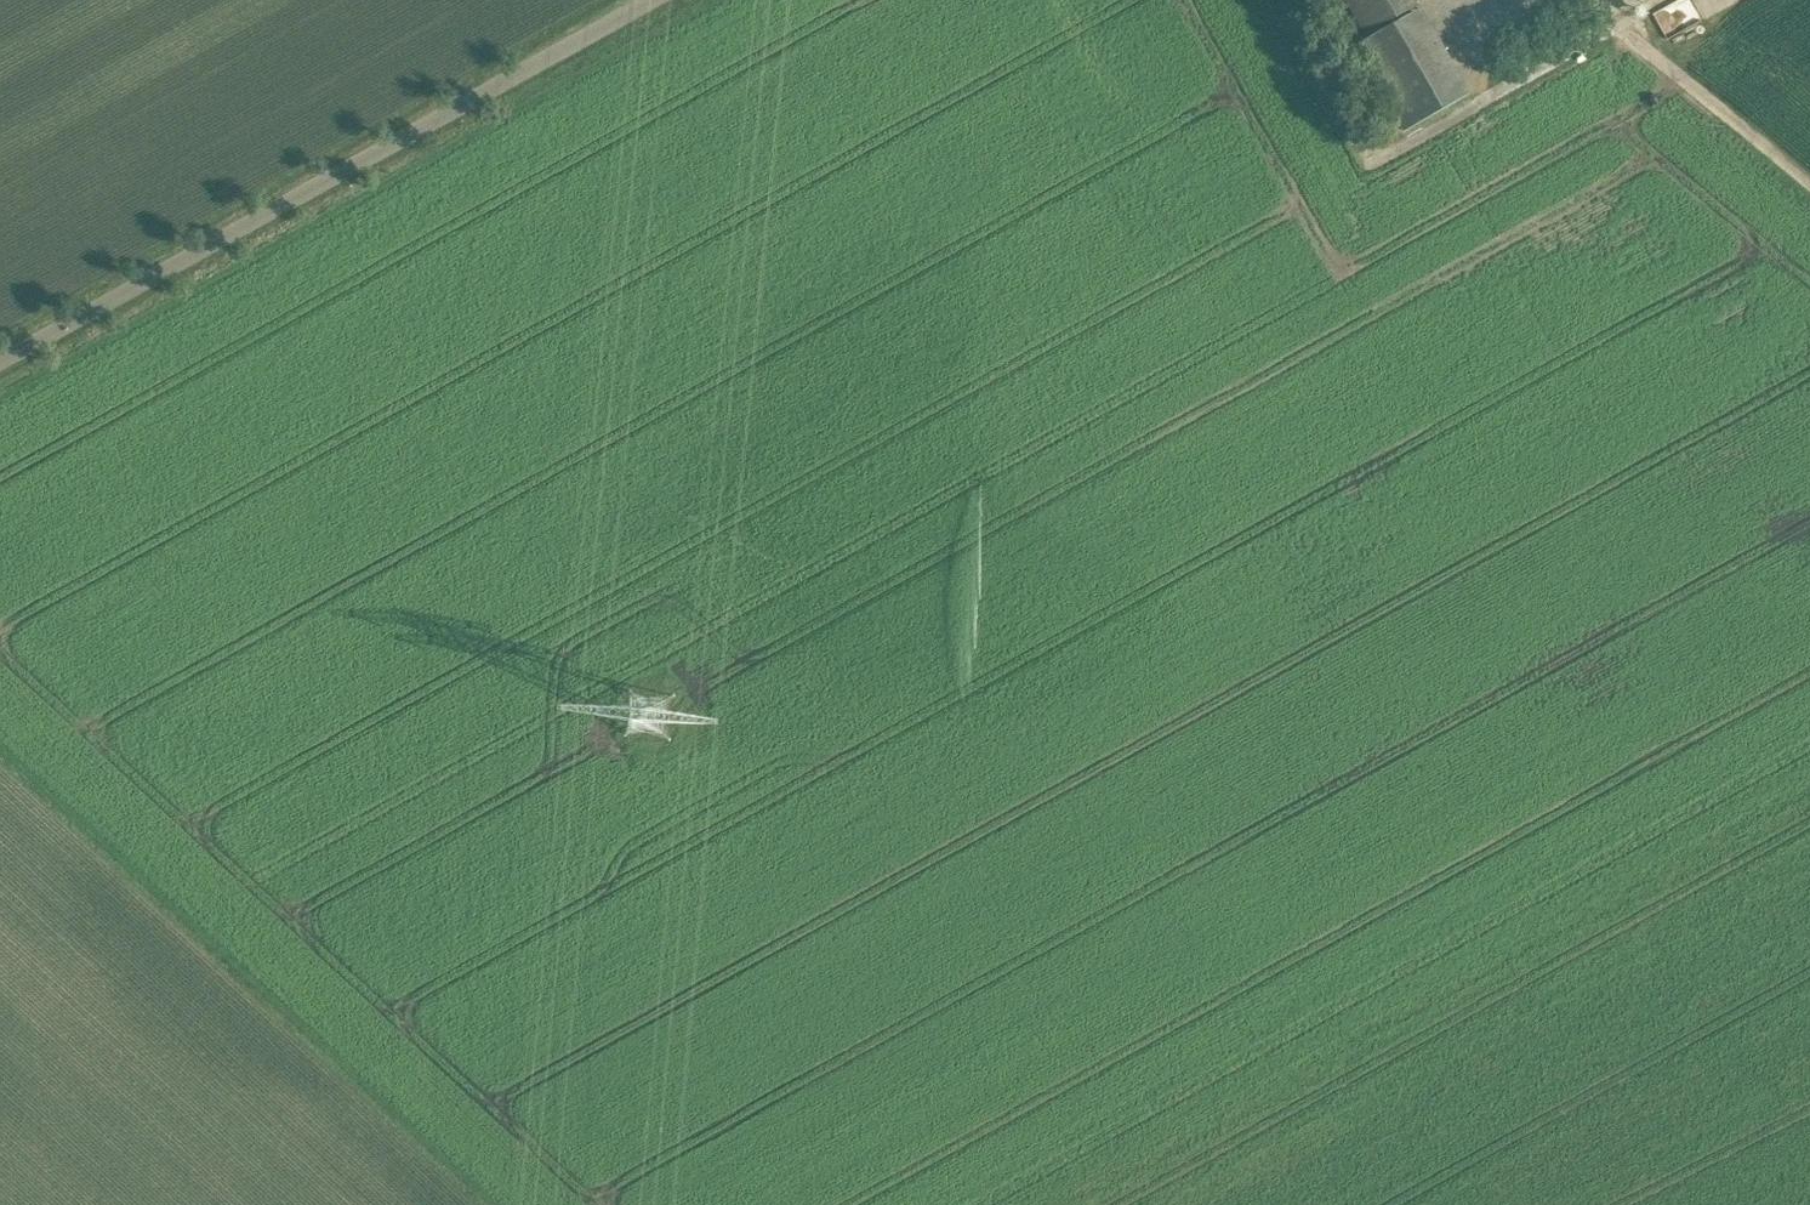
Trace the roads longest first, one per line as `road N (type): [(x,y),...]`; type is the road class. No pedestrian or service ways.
road 1 (unclassified): [(0,363),(666,0)]
road 2 (track): [(1587,0),(1809,180)]

